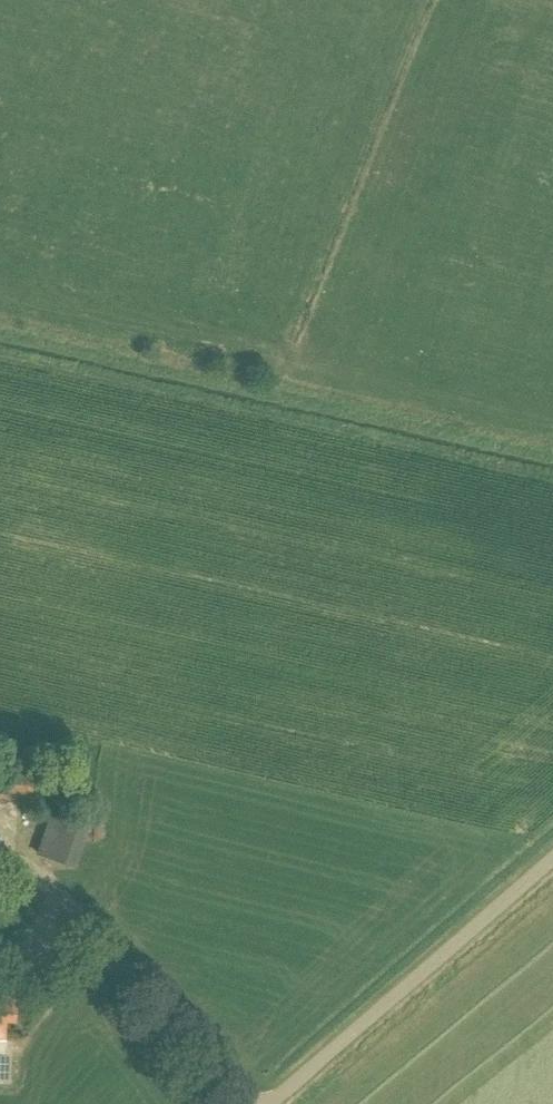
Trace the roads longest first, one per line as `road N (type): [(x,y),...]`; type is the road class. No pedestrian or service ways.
road 1 (unclassified): [(280,1103),(552,859)]

